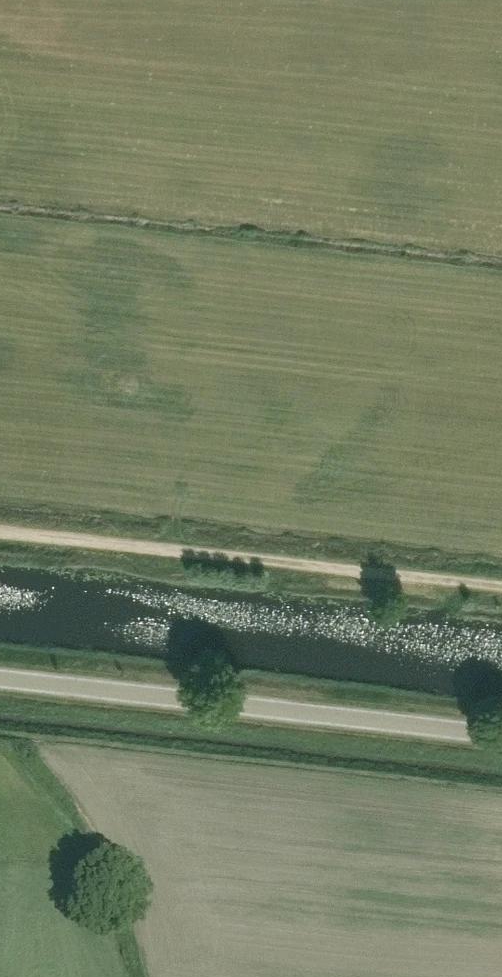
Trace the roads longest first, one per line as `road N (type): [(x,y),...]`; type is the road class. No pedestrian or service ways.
road 1 (unclassified): [(501,735),(0,679)]
road 2 (track): [(0,531),(501,587)]

